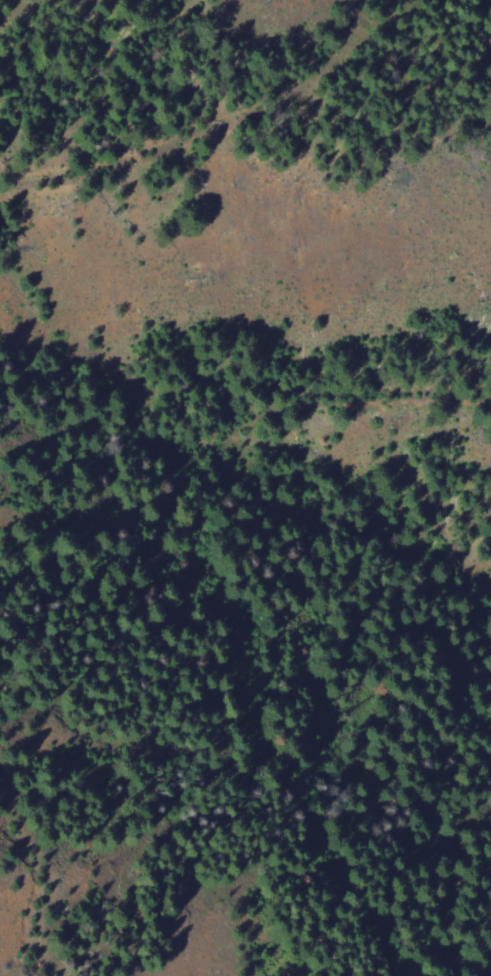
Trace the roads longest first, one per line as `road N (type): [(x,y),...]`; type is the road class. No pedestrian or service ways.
road 1 (residential): [(378,975),(193,611),(193,496),(260,441),(490,441)]
road 2 (residential): [(0,215),(212,113),(278,47),(291,0)]
road 3 (residential): [(0,975),(24,921),(0,803)]

